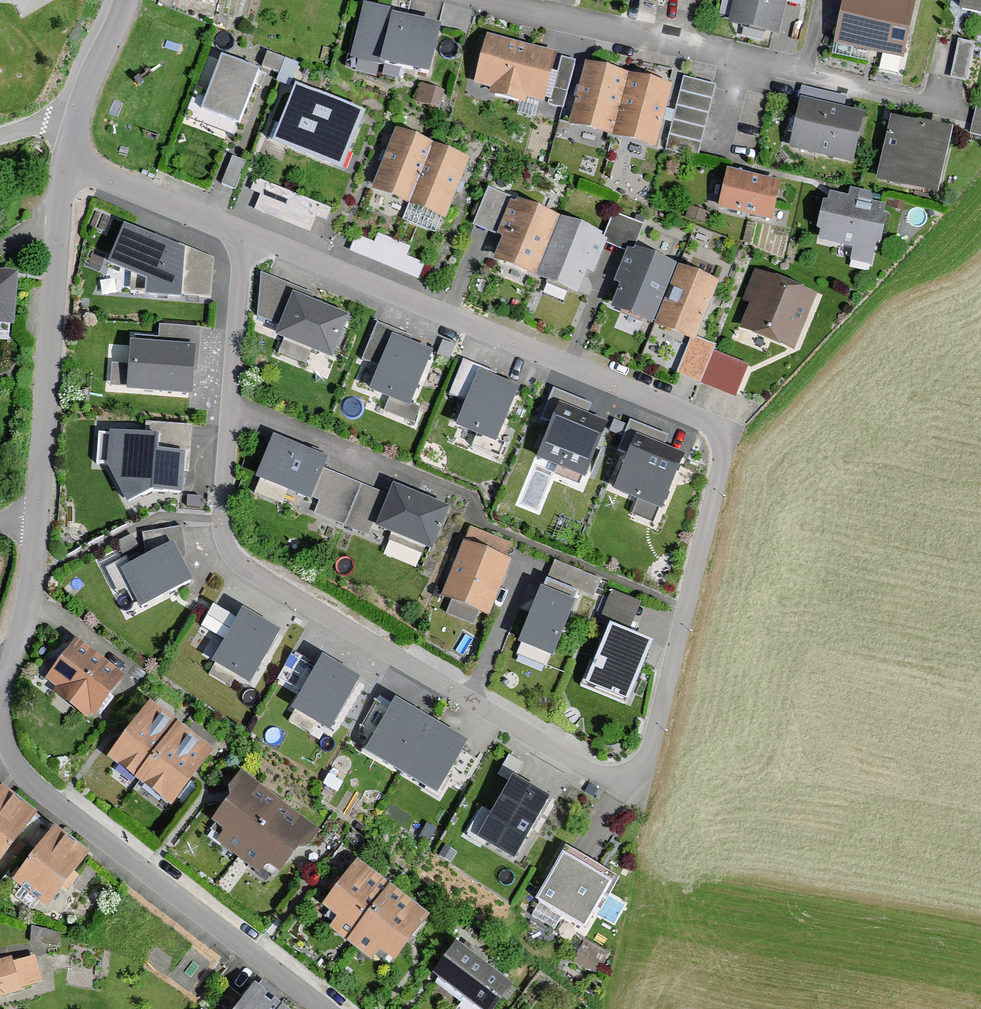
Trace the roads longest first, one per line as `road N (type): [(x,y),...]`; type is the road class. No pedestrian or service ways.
road 1 (residential): [(244,234),(706,421),(725,447),(647,764),(630,785)]
road 2 (residential): [(630,785),(605,779),(244,571),(225,535),(244,234)]
road 3 (residential): [(500,0),(964,109)]
road 4 (residential): [(0,720),(18,773),(319,1008)]
road 5 (residential): [(68,160),(59,194),(36,507)]
road 6 (residential): [(36,507),(27,608),(0,716)]
road 7 (residential): [(68,160),(244,234)]
road 8 (residential): [(128,0),(90,82),(68,160)]

